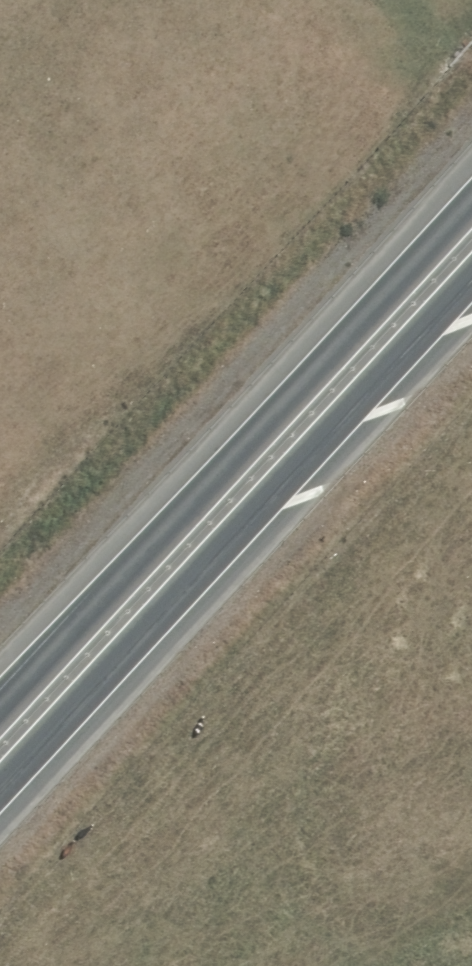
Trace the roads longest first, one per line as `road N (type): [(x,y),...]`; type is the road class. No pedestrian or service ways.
road 1 (trunk): [(471,277),(0,786)]
road 2 (trunk): [(0,711),(471,206)]

